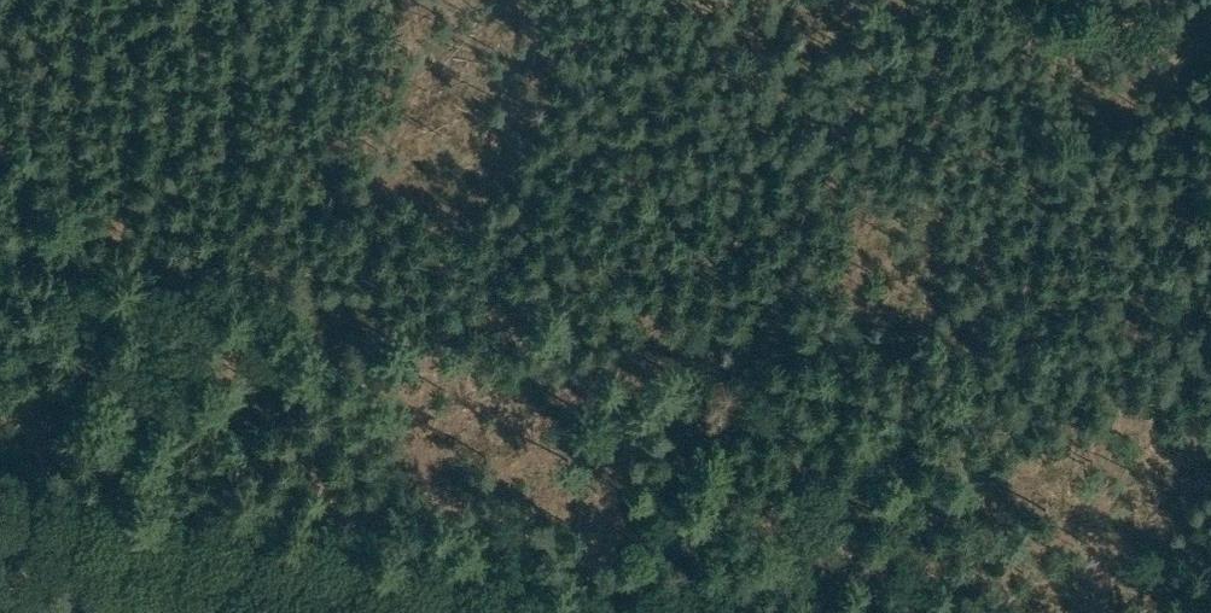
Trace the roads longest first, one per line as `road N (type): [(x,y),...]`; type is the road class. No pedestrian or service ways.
road 1 (track): [(0,526),(503,612)]

